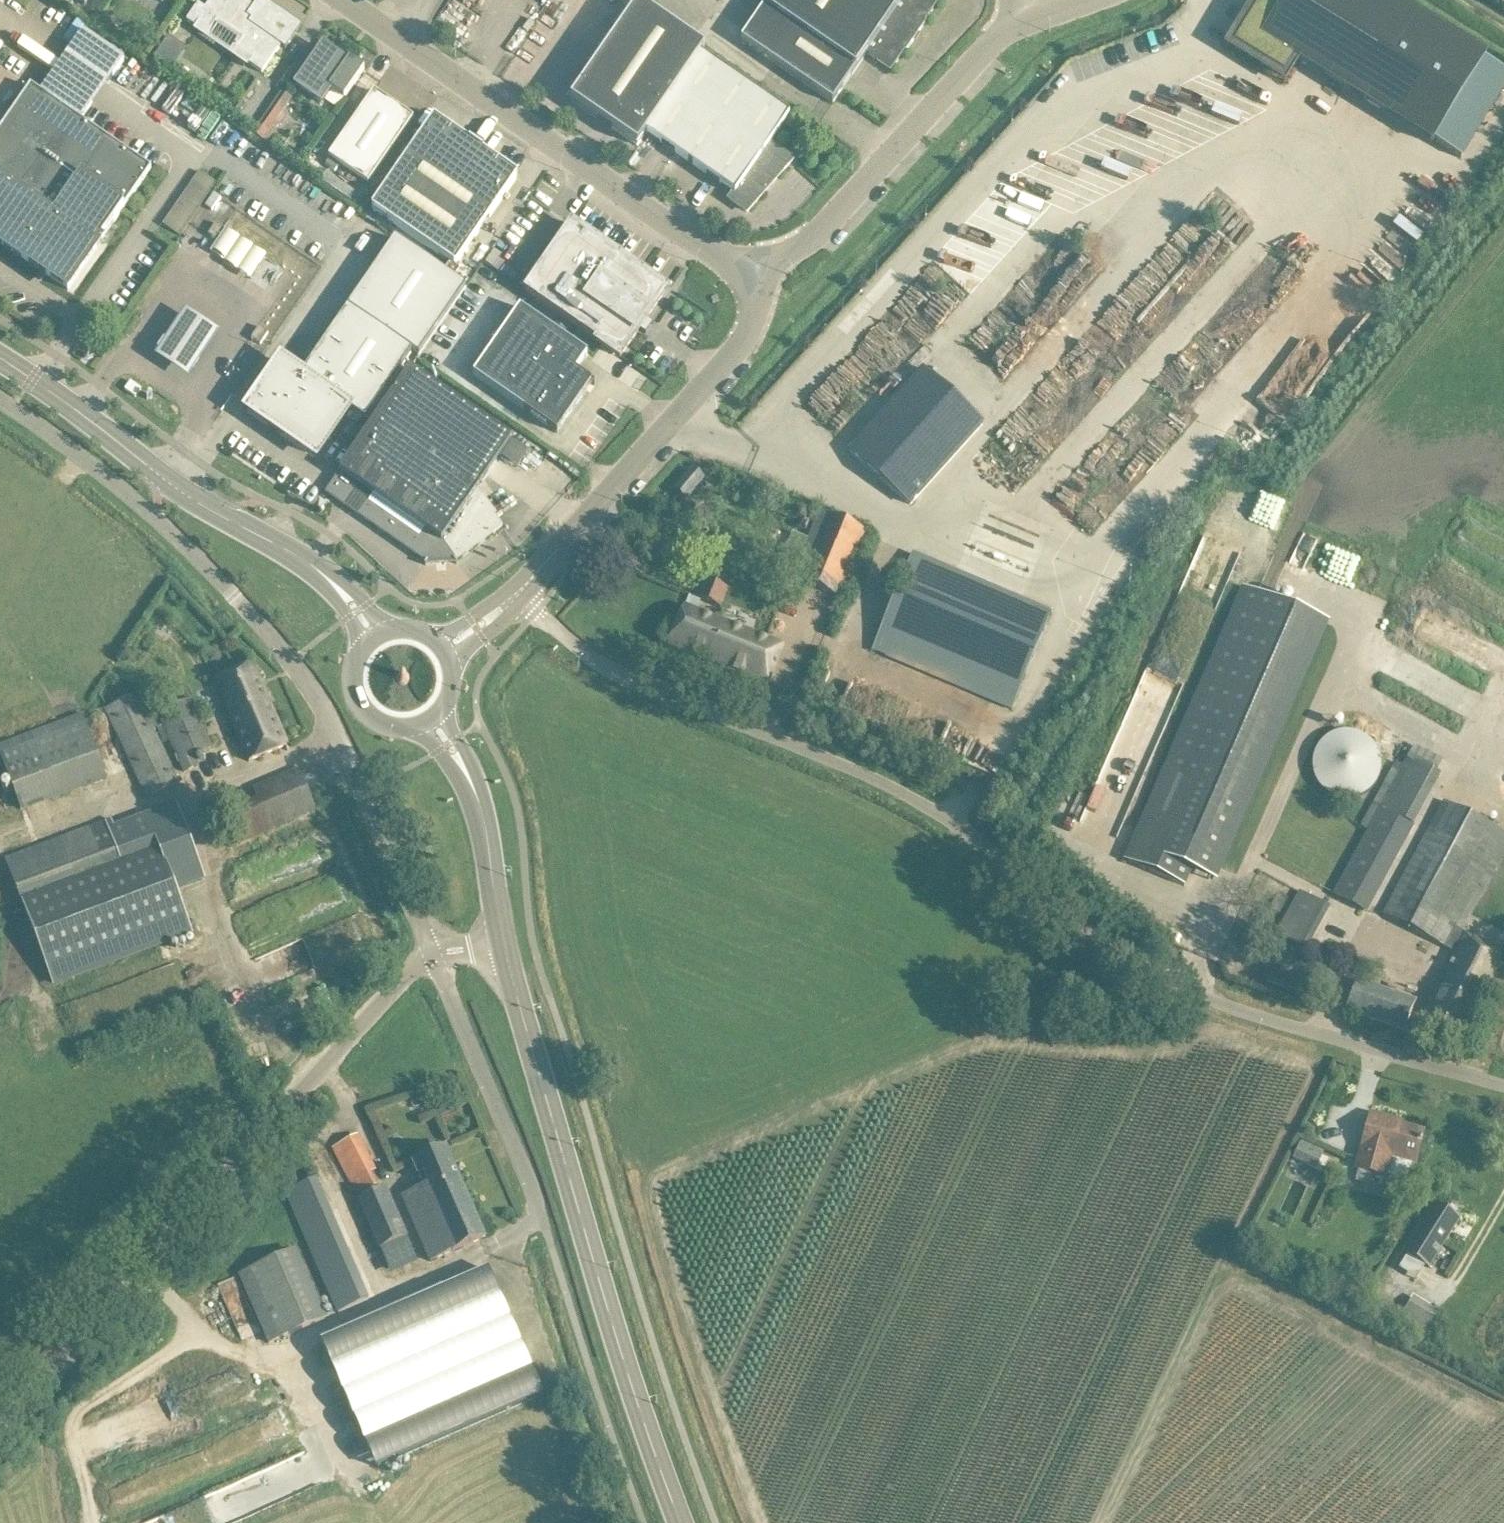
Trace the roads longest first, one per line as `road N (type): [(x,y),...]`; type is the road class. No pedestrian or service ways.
road 1 (unclassified): [(1503,1088),(1197,995),(1132,961),(908,795),(616,676),(519,593)]
road 2 (unclassified): [(435,959),(305,679),(257,618),(123,491),(0,403)]
road 3 (unclassified): [(0,1450),(411,966),(435,959)]
road 4 (tertiary): [(681,1522),(614,1332),(504,944)]
road 5 (unclassified): [(761,287),(341,0)]
road 6 (tertiary): [(376,640),(334,585),(0,361)]
road 7 (unclassified): [(519,593),(748,335),(761,287)]
road 8 (unclassified): [(761,287),(1021,2)]
road 9 (unclassified): [(542,1216),(435,959)]
road 10 (tertiary): [(504,944),(476,792),(434,723)]
road 11 (tertiary): [(376,640),(357,665),(363,711),(388,730),(434,723)]

